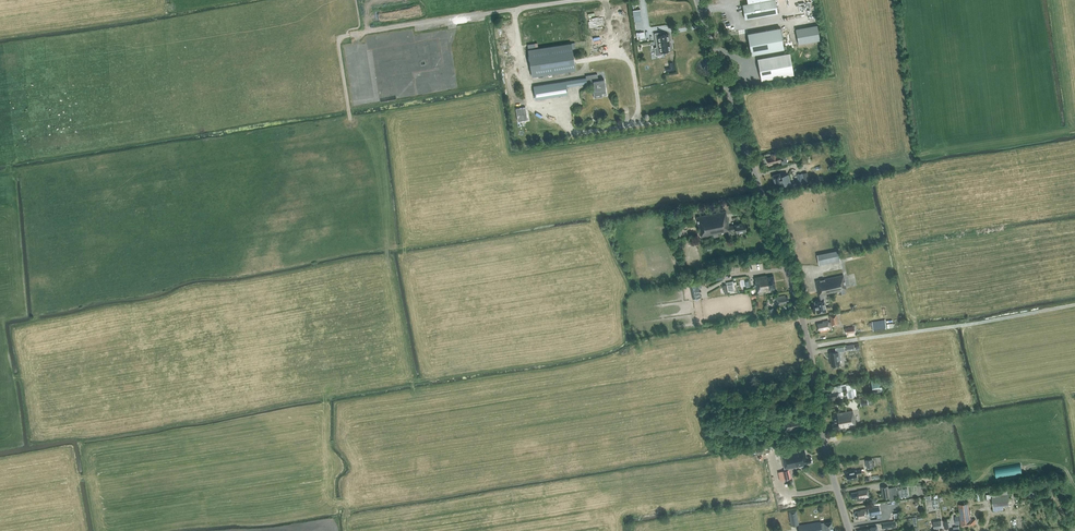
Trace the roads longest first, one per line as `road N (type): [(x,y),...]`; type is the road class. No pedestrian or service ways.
road 1 (tertiary): [(849,530),(801,314),(696,0)]

